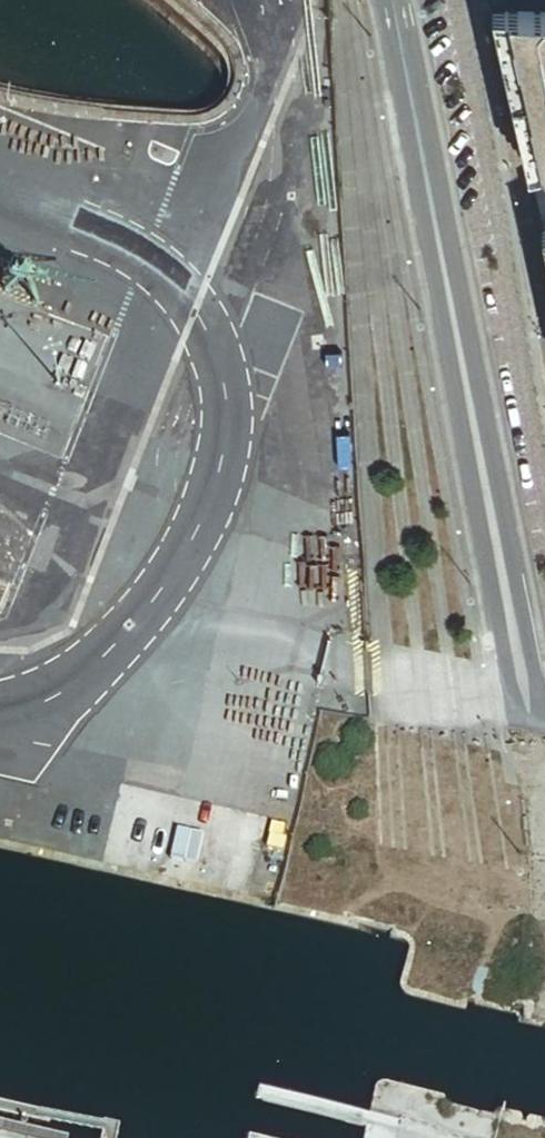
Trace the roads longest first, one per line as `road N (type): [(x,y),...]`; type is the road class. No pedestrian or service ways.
road 1 (residential): [(544,713),(529,711),(389,0)]

